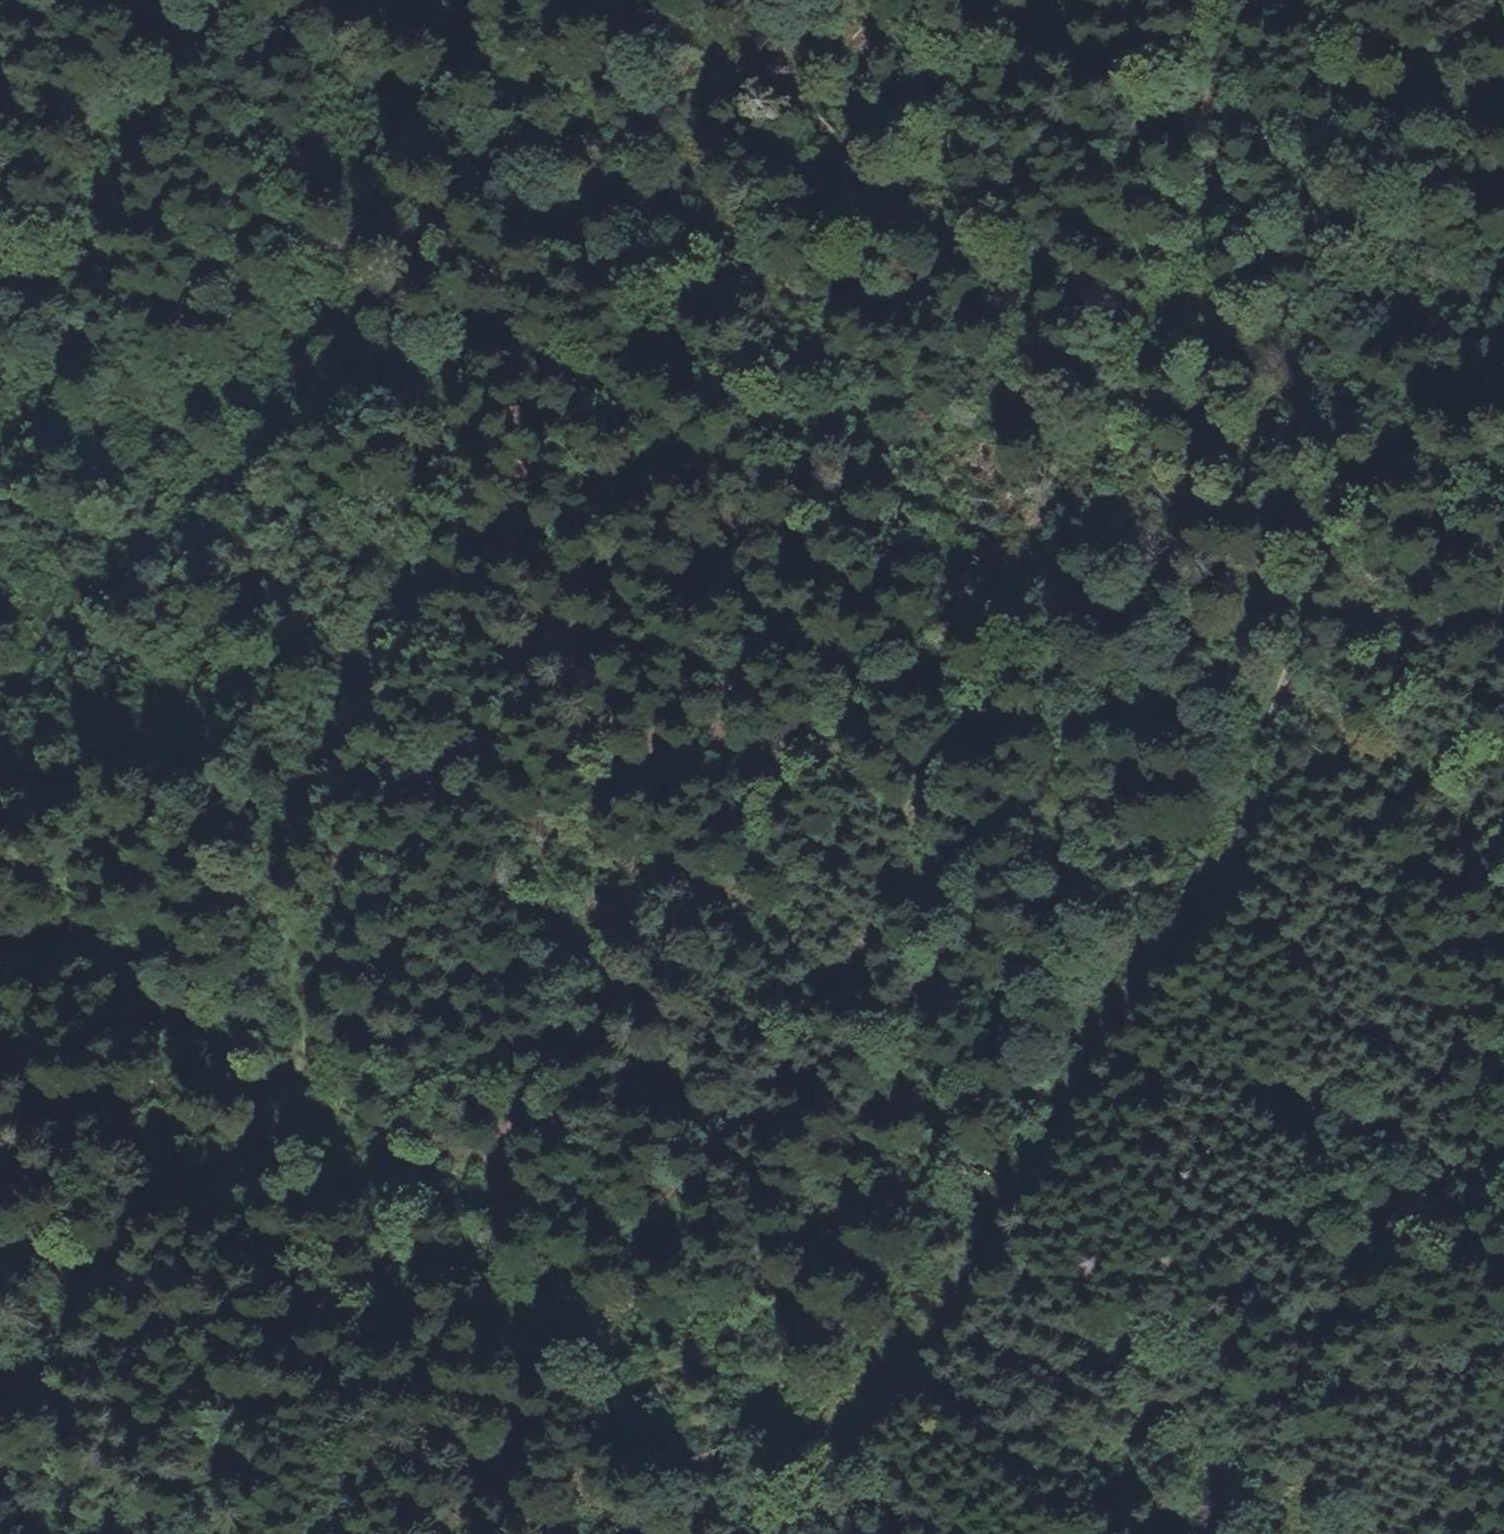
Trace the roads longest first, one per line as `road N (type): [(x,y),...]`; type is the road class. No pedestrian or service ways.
road 1 (track): [(77,1533),(70,1374),(76,1323),(98,1278),(185,1196),(330,1095),(303,1027),(293,925),(331,747),(423,560),(503,356),(592,75),(642,0)]
road 2 (track): [(1503,372),(1434,423),(1337,536),(1272,712),(1250,830),(1227,880),(1119,1037),(879,1432),(801,1533)]
road 3 (track): [(0,457),(94,324),(182,120),(263,0)]

